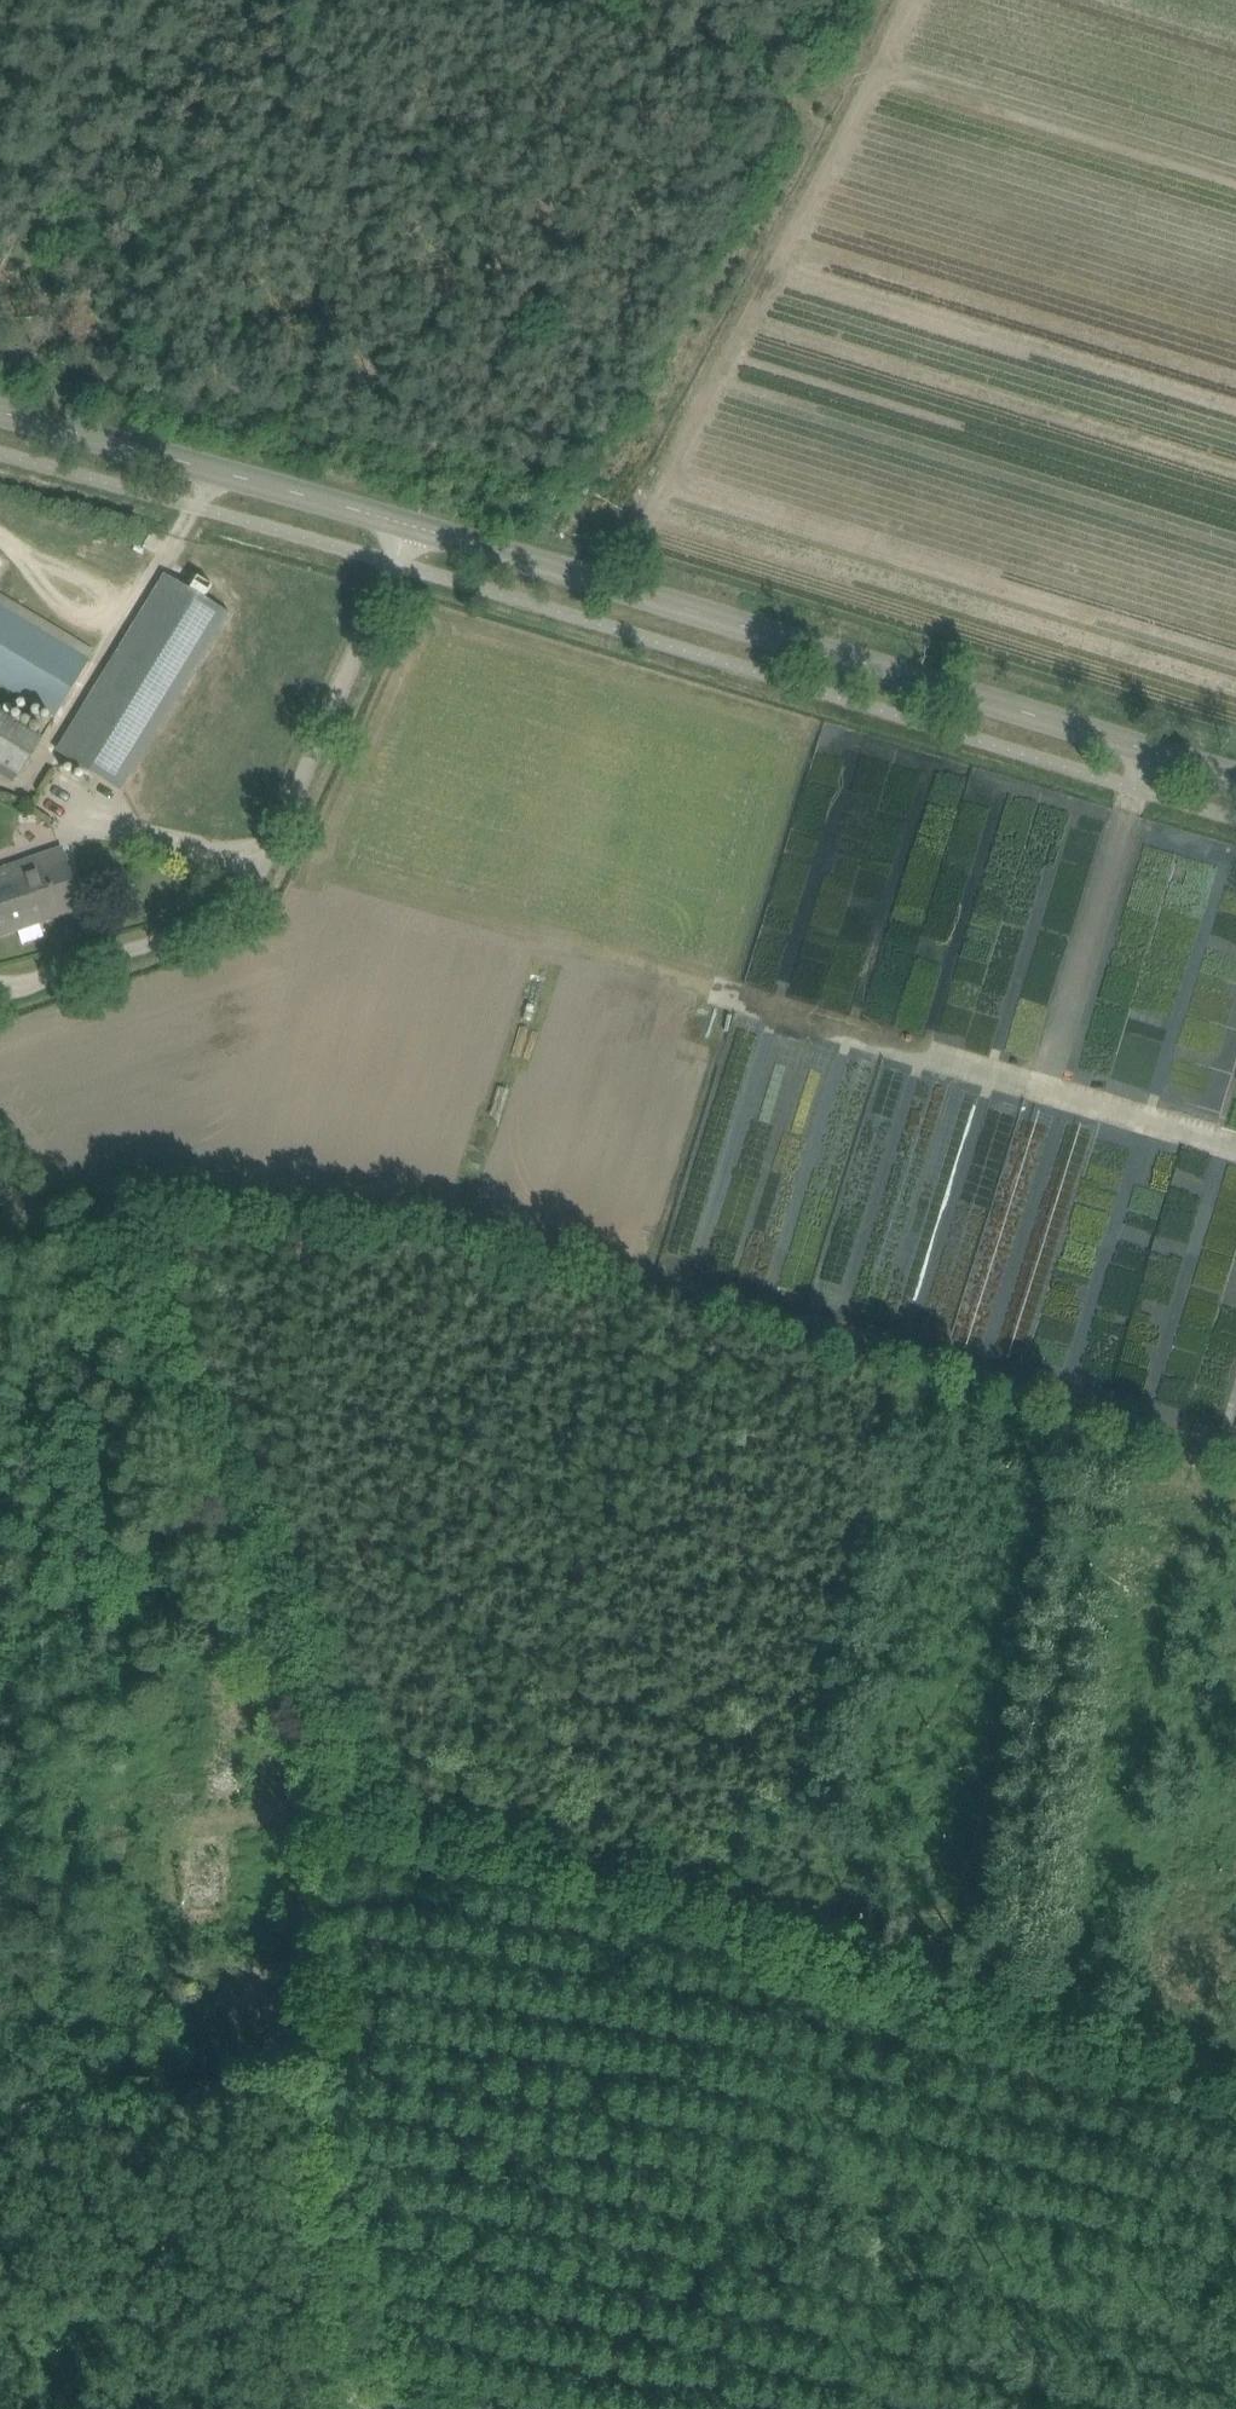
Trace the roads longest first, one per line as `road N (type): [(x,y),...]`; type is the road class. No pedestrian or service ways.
road 1 (tertiary): [(1235,772),(562,563),(0,417)]
road 2 (track): [(317,1806),(429,1827),(1235,2080)]
road 3 (track): [(317,1806),(298,1702),(142,1351),(75,1251),(0,1162)]
road 4 (track): [(367,2408),(330,2040),(317,1806)]

